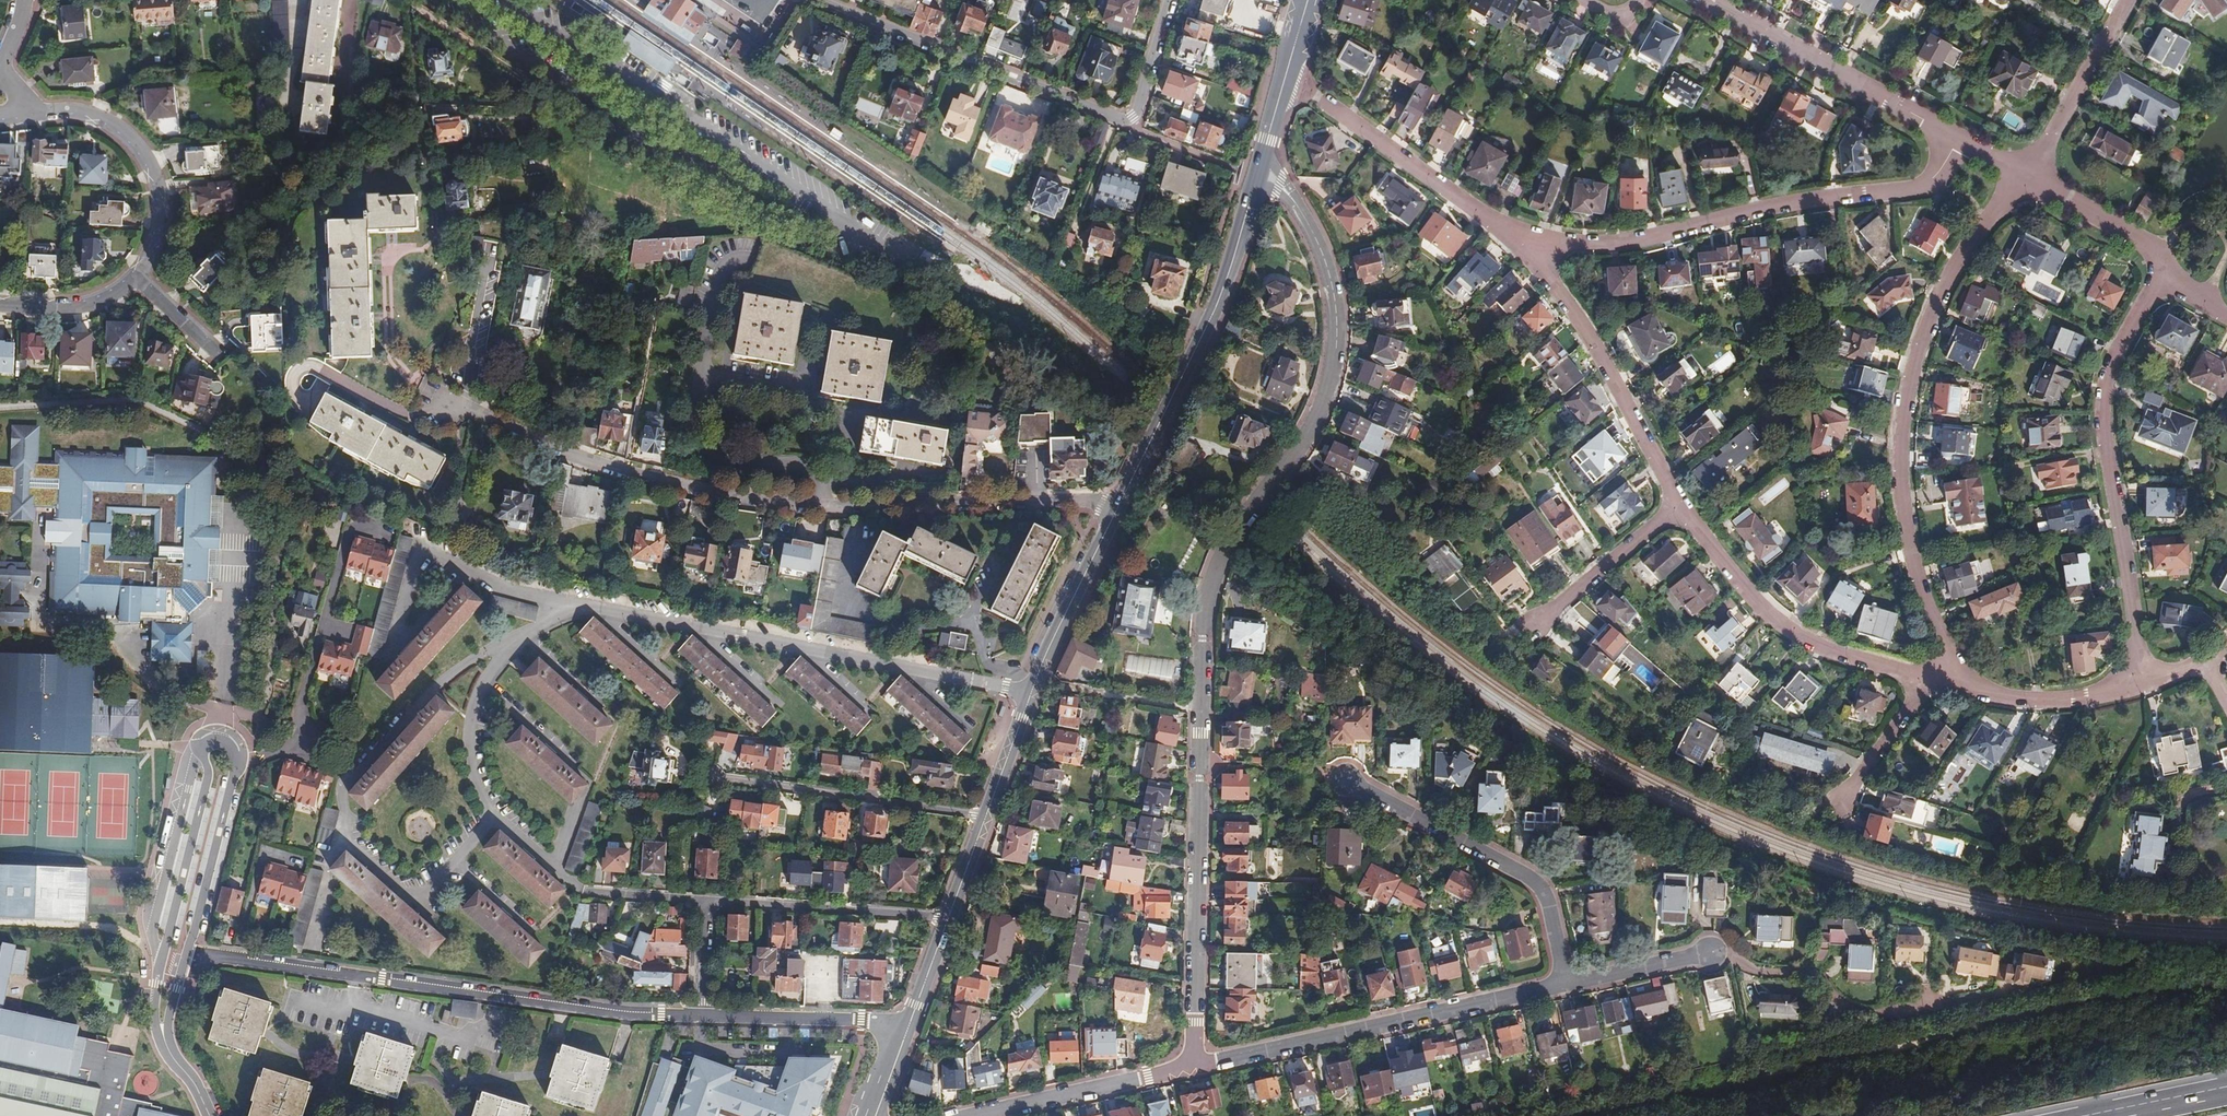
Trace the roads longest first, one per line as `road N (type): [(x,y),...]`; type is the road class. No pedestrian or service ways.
road 1 (residential): [(1258,172),(1298,208),(1339,303),(1327,397),(1310,436),(1227,534),(1210,580),(1198,730),(1196,1064)]
road 2 (secondary): [(1258,172),(1214,312),(1032,694),(983,818)]
road 3 (residential): [(2027,173),(1972,232),(1934,305),(1899,426),(1903,519),(1952,685)]
road 4 (residential): [(705,1016),(619,1014),(215,955)]
road 5 (track): [(1760,1078),(2141,992),(2226,990)]
road 6 (residential): [(1958,139),(1937,173),(1910,192),(1853,194),(1616,244),(1530,249)]
road 7 (residential): [(2144,682),(2101,429),(2103,381),(2120,335),(2165,270)]
road 8 (residential): [(1196,1064),(1565,985)]
road 9 (residential): [(163,1034),(208,855),(243,770),(234,754),(218,748),(203,752),(198,768)]
road 10 (residential): [(824,0),(1125,119)]
road 11 (residential): [(1565,985),(1537,884),(1349,781)]
road 12 (residential): [(1677,506),(1768,614),(1794,634),(1930,679)]
road 13 (residential): [(1530,249),(1677,506)]
road 14 (residential): [(1958,139),(1713,0)]
road 15 (residential): [(983,818),(709,777)]
road 16 (residential): [(198,768),(153,966),(152,1007),(163,1034)]
road 17 (residential): [(17,102),(105,119),(149,159),(162,211),(136,274)]
road 18 (residential): [(1319,98),(1530,249)]
road 19 (residential): [(948,919),(709,902)]
road 20 (residential): [(967,1115),(1196,1064)]
road 21 (residential): [(909,1023),(705,1016)]
road 22 (residential): [(2125,0),(2027,173)]
road 23 (residential): [(1952,685),(2079,700),(2144,682)]
road 24 (residential): [(1677,506),(1533,626)]
road 25 (track): [(1584,1115),(1760,1078)]
road 26 (secondary): [(1308,0),(1258,172)]
road 27 (residential): [(2165,270),(2144,245),(2027,173)]
road 28 (residential): [(1930,679),(1840,803)]
road 29 (residential): [(1565,985),(1714,952)]
road 30 (residential): [(136,274),(83,304),(0,303)]
road 31 (residential): [(580,893),(709,902)]
road 32 (residential): [(1125,119),(1136,110),(1169,0)]

